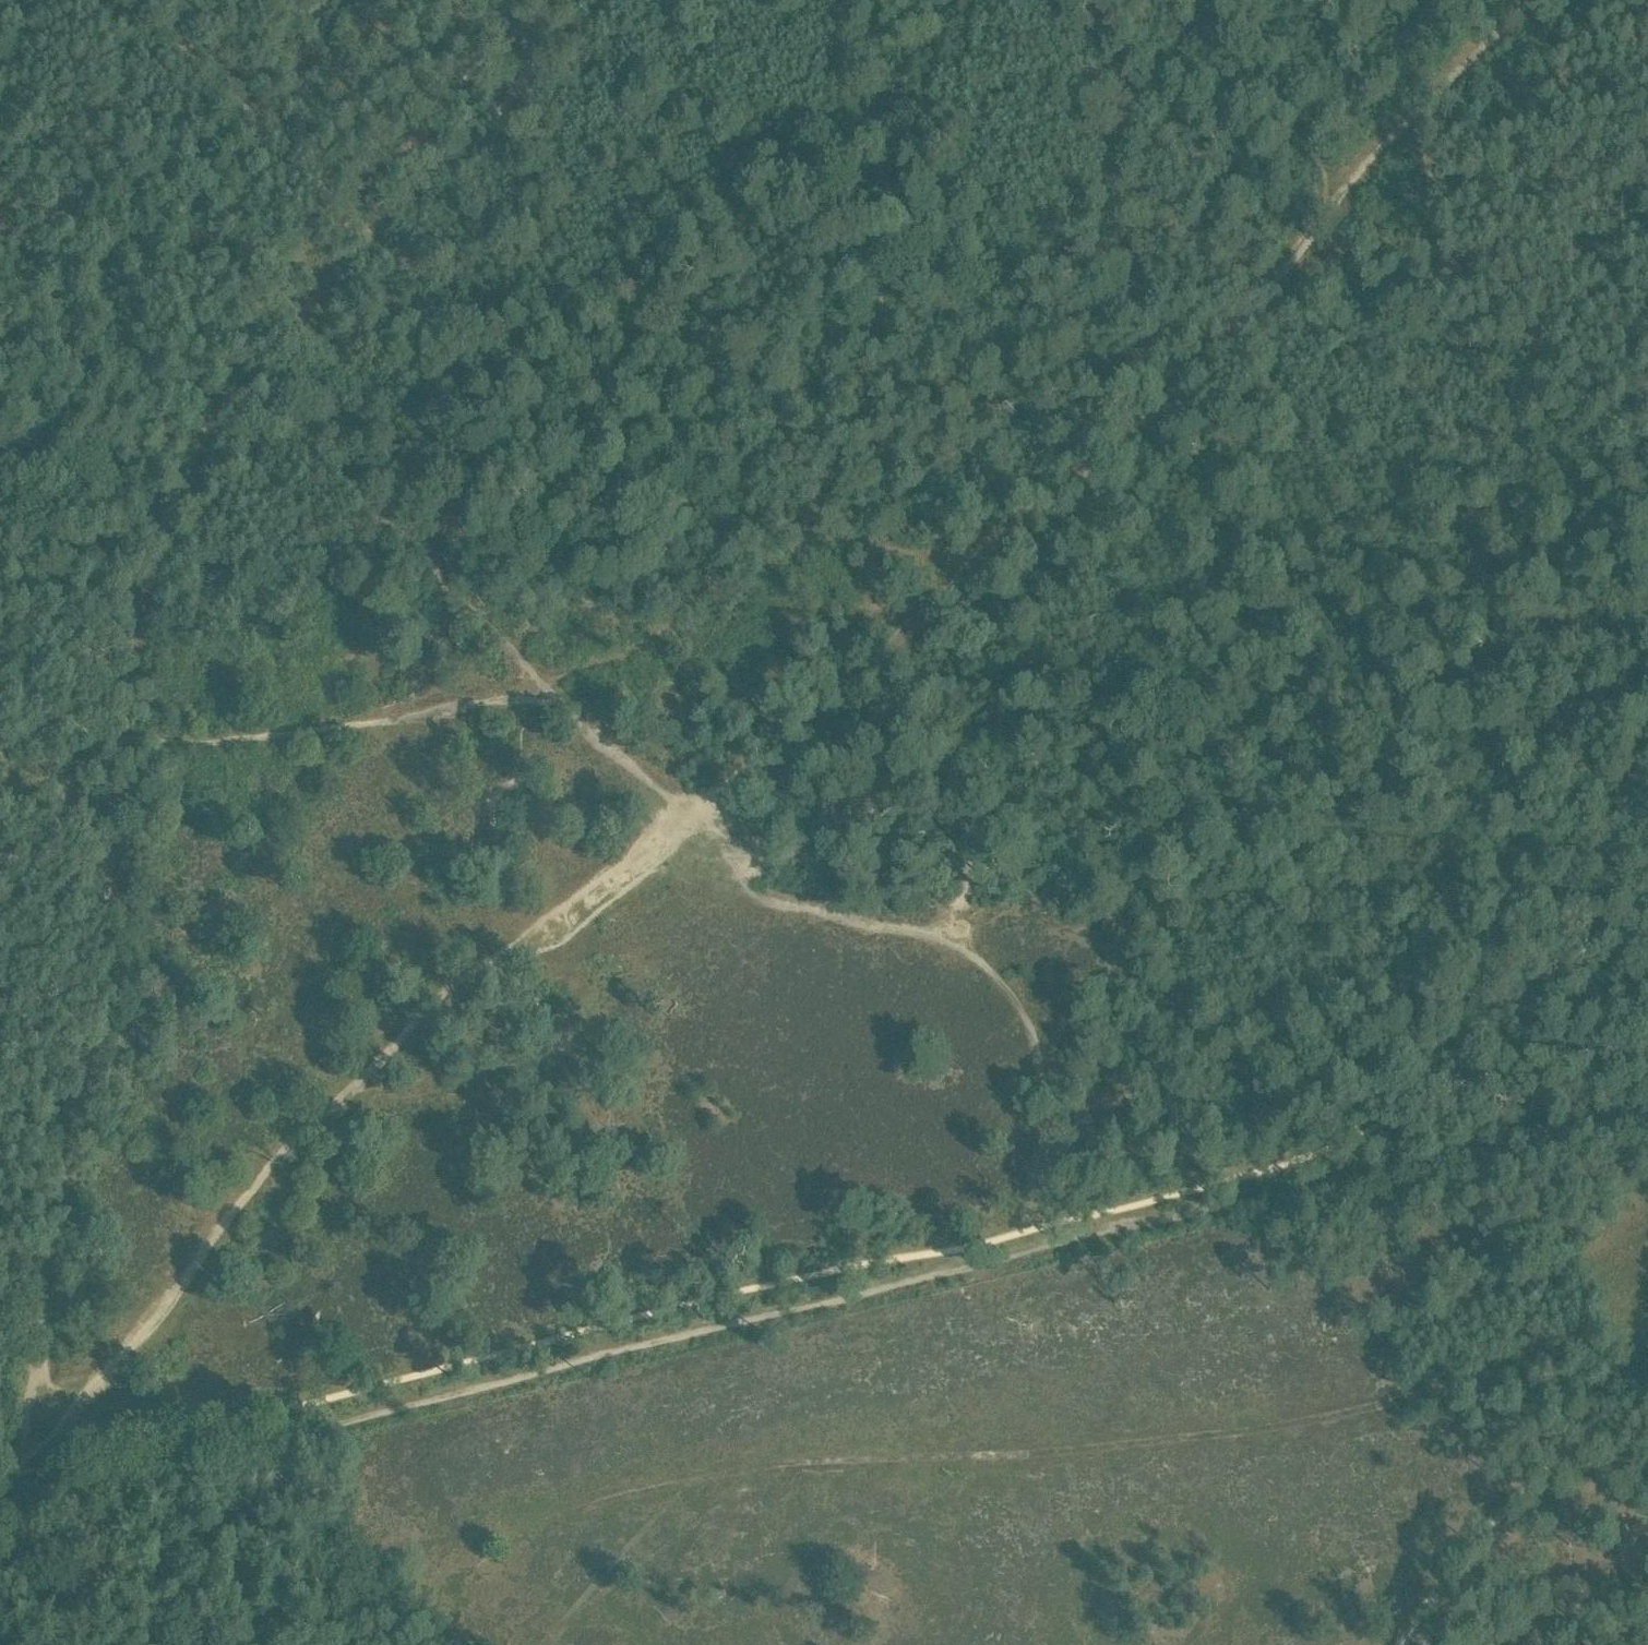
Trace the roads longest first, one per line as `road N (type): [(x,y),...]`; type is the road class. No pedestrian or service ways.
road 1 (track): [(1538,0),(1302,240),(1060,467),(535,939),(440,991),(353,1079),(19,1485)]
road 2 (track): [(5,1508),(436,1414),(904,1281),(1647,1108)]
road 3 (track): [(146,1644),(5,1508)]
road 4 (track): [(135,741),(92,726),(0,651)]

